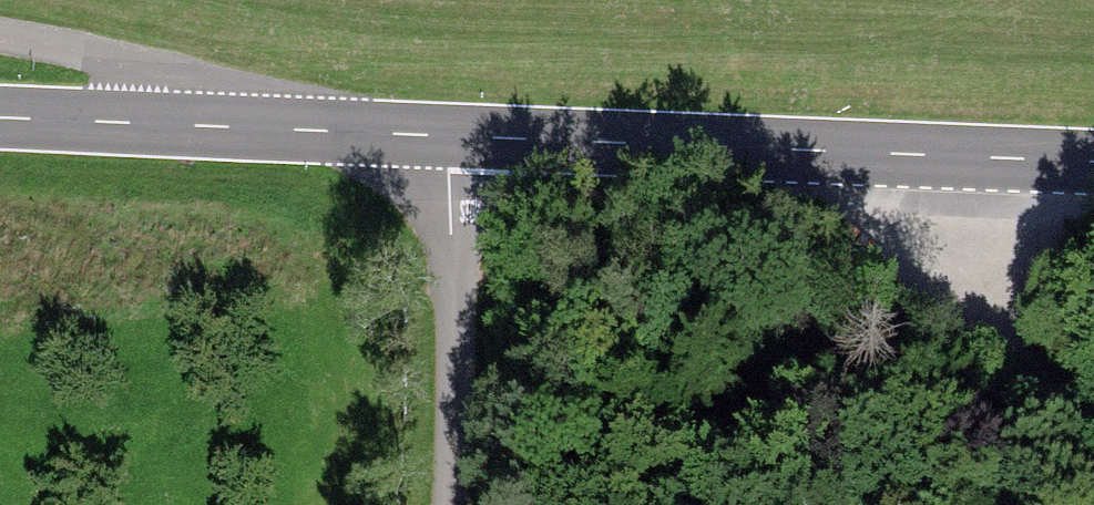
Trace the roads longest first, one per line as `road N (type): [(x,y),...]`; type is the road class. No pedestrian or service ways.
road 1 (secondary): [(1093,158),(449,135)]
road 2 (unclassified): [(450,504),(449,135)]
road 3 (track): [(975,153),(978,264),(1025,357),(1093,422)]
road 4 (unclassified): [(274,128),(199,91),(0,34)]
road 5 (secondary): [(274,128),(0,117)]
road 6 (secondary): [(449,135),(274,128)]

